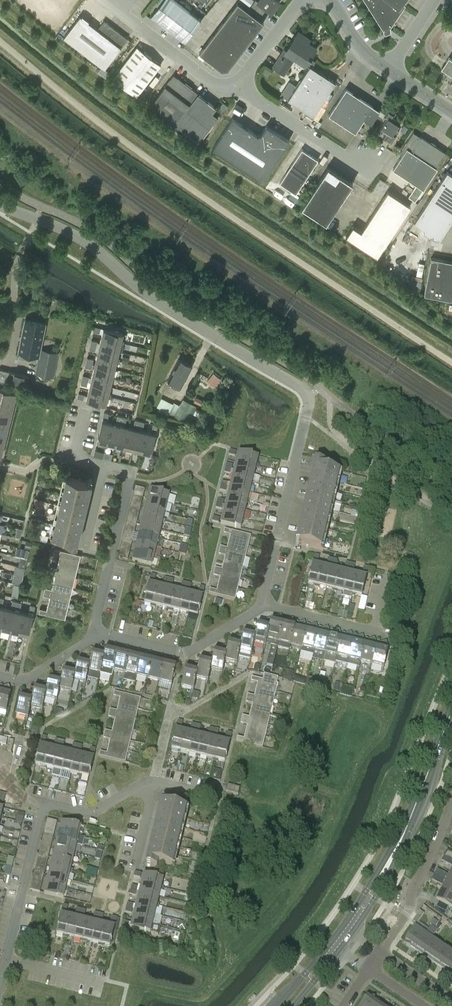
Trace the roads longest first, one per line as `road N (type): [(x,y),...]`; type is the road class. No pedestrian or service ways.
road 1 (residential): [(260,609),(306,392),(140,289),(84,241),(0,205)]
road 2 (unclassified): [(451,363),(133,148),(0,42)]
road 3 (residential): [(95,637),(131,480),(121,470),(74,458),(87,406)]
road 4 (residential): [(0,981),(44,804)]
road 5 (residential): [(260,609),(183,657),(95,637)]
road 6 (residential): [(451,801),(383,952)]
road 7 (unclassified): [(237,87),(209,82),(103,0)]
road 8 (unclassified): [(361,165),(237,87)]
road 9 (residential): [(391,639),(260,609)]
road 10 (tertiary): [(353,932),(413,815)]
road 11 (tertiary): [(413,815),(345,925)]

